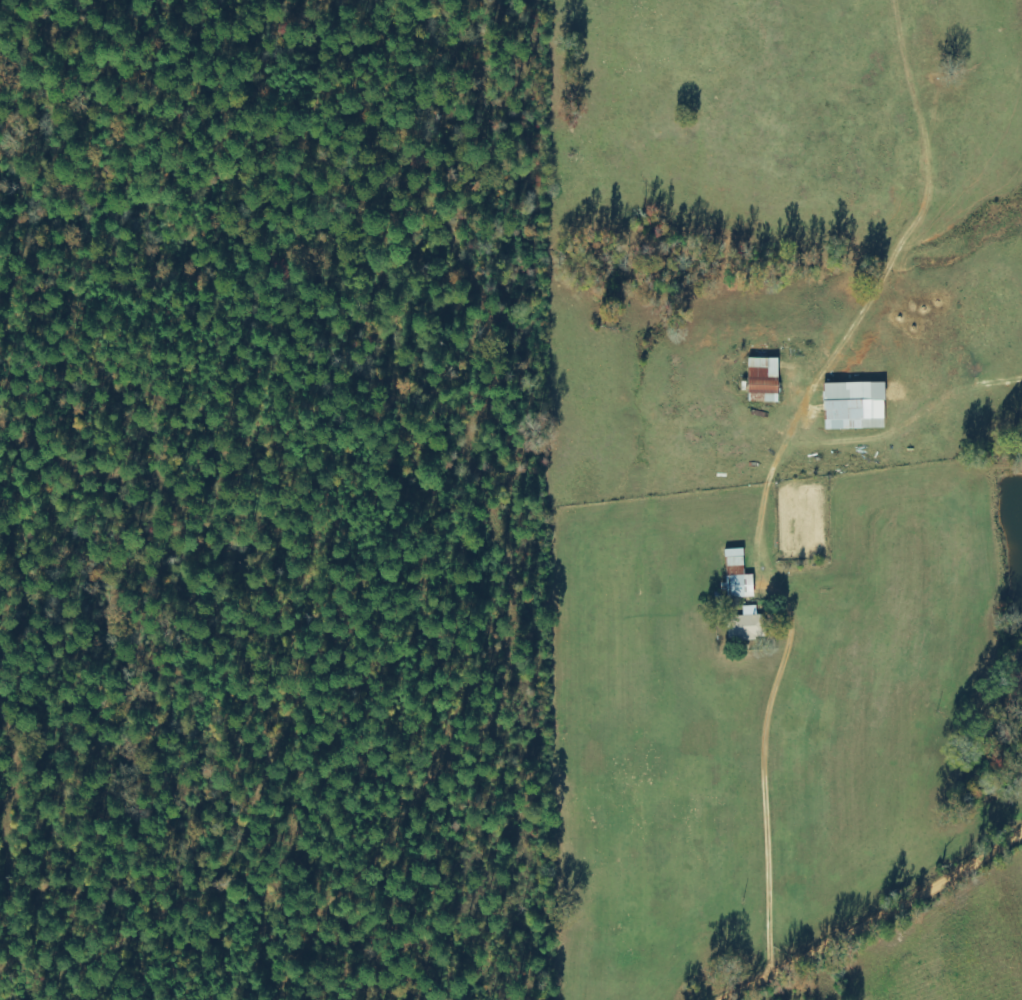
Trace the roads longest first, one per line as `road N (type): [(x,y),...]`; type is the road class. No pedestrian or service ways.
road 1 (residential): [(763,999),(1021,845)]

